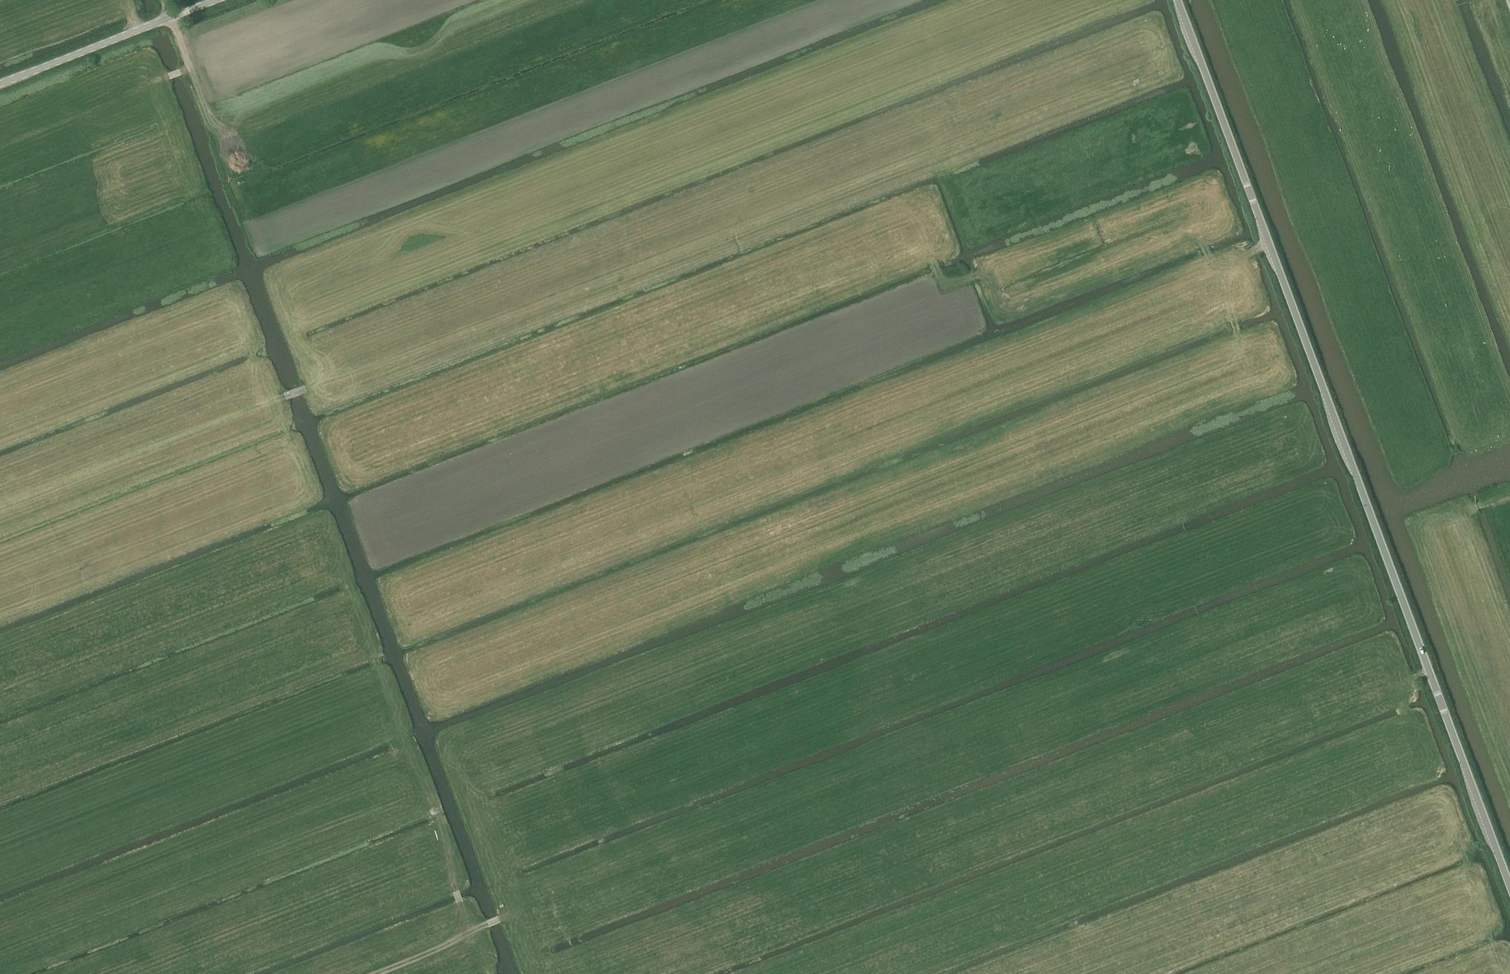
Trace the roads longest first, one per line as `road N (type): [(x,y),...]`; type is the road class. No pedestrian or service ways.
road 1 (unclassified): [(1491,835),(1178,0)]
road 2 (unclassified): [(0,86),(221,0)]

